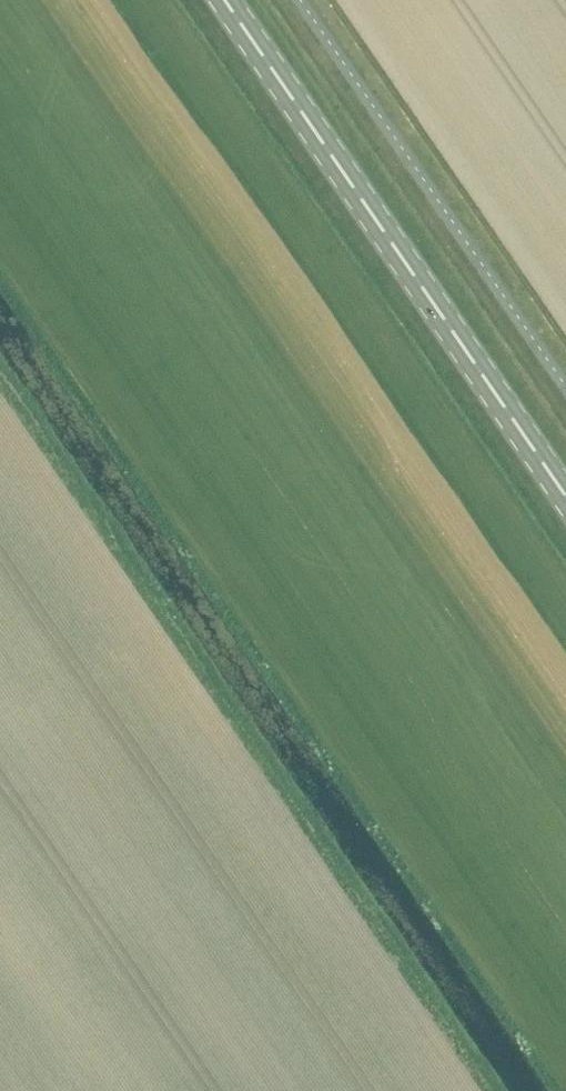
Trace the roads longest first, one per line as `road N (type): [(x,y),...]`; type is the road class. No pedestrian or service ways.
road 1 (primary): [(565,496),(225,0)]

